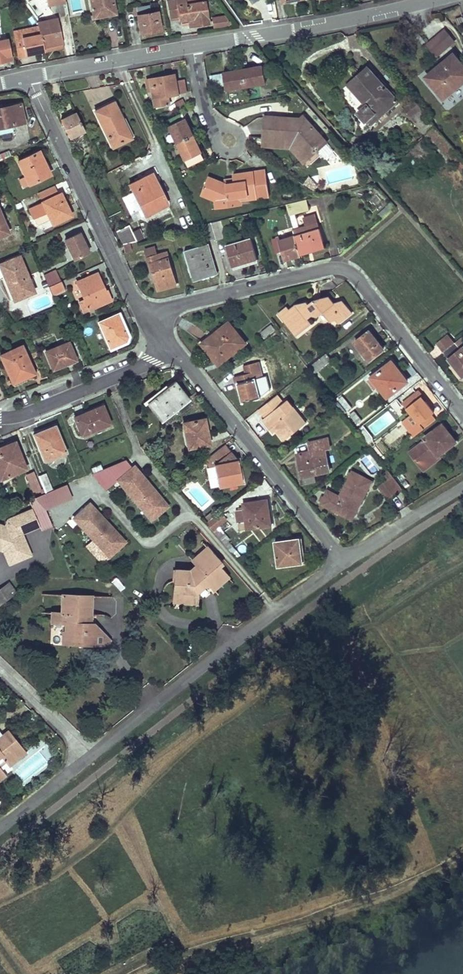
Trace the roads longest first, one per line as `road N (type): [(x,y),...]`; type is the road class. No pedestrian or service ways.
road 1 (residential): [(146,318),(341,260),(462,416)]
road 2 (residential): [(346,560),(94,756)]
road 3 (residential): [(170,348),(346,560)]
road 4 (residential): [(30,77),(146,318)]
road 5 (residential): [(194,47),(437,0)]
road 6 (residential): [(170,348),(152,362),(0,420)]
road 7 (residential): [(30,77),(194,47)]
road 8 (residential): [(462,483),(346,560)]
road 9 (residential): [(94,756),(0,664)]

